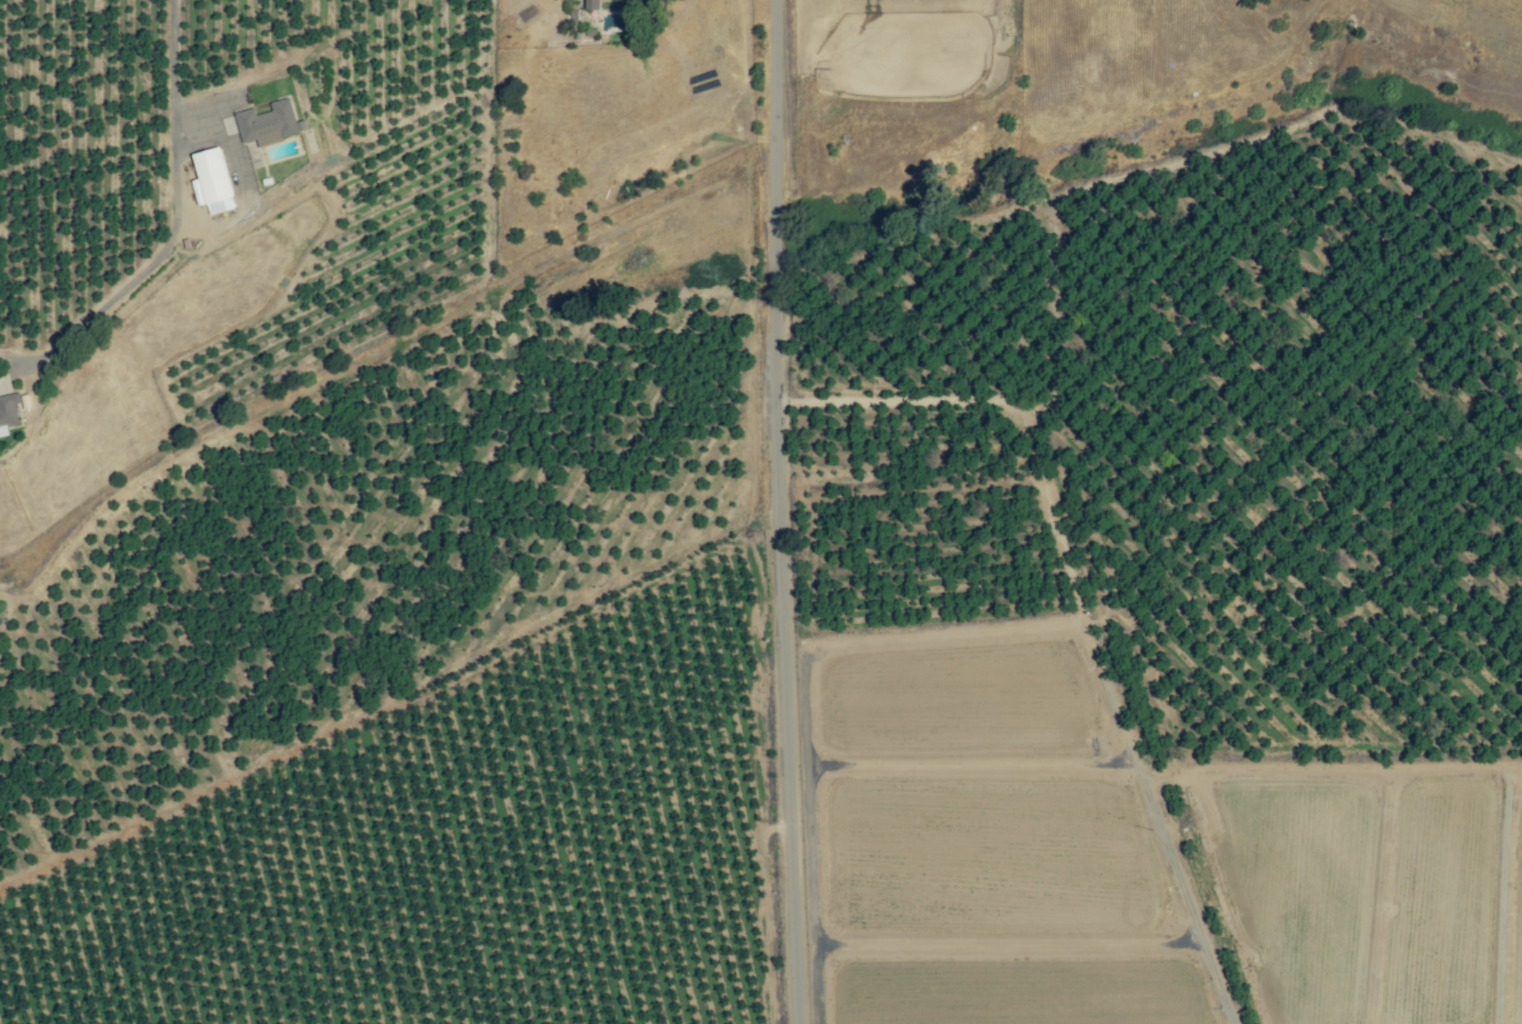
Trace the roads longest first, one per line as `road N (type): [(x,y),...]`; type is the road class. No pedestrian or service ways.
road 1 (residential): [(778,0),(787,528),(798,622),(810,1023)]

